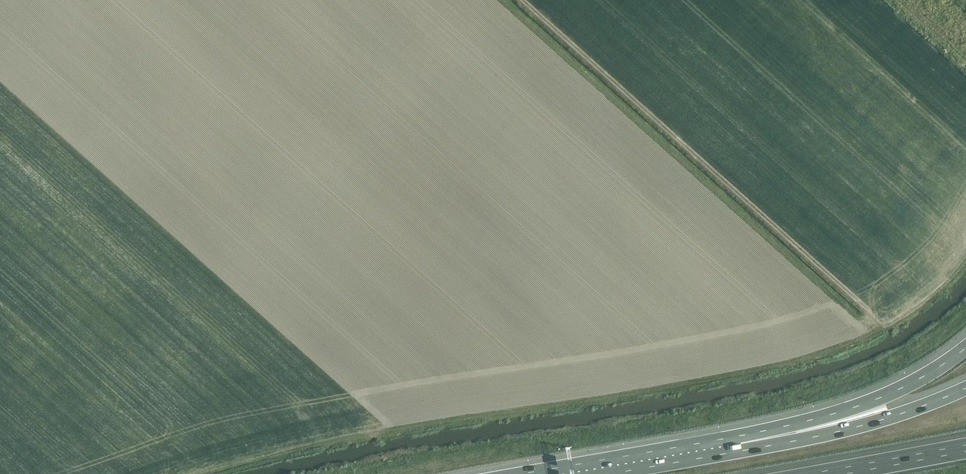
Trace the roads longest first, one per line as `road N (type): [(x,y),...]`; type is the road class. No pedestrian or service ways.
road 1 (motorway): [(965,348),(882,398),(740,443)]
road 2 (motorway): [(965,389),(892,418),(740,443)]
road 3 (motorway): [(740,443),(562,473)]
road 4 (motorway): [(965,448),(820,473)]

